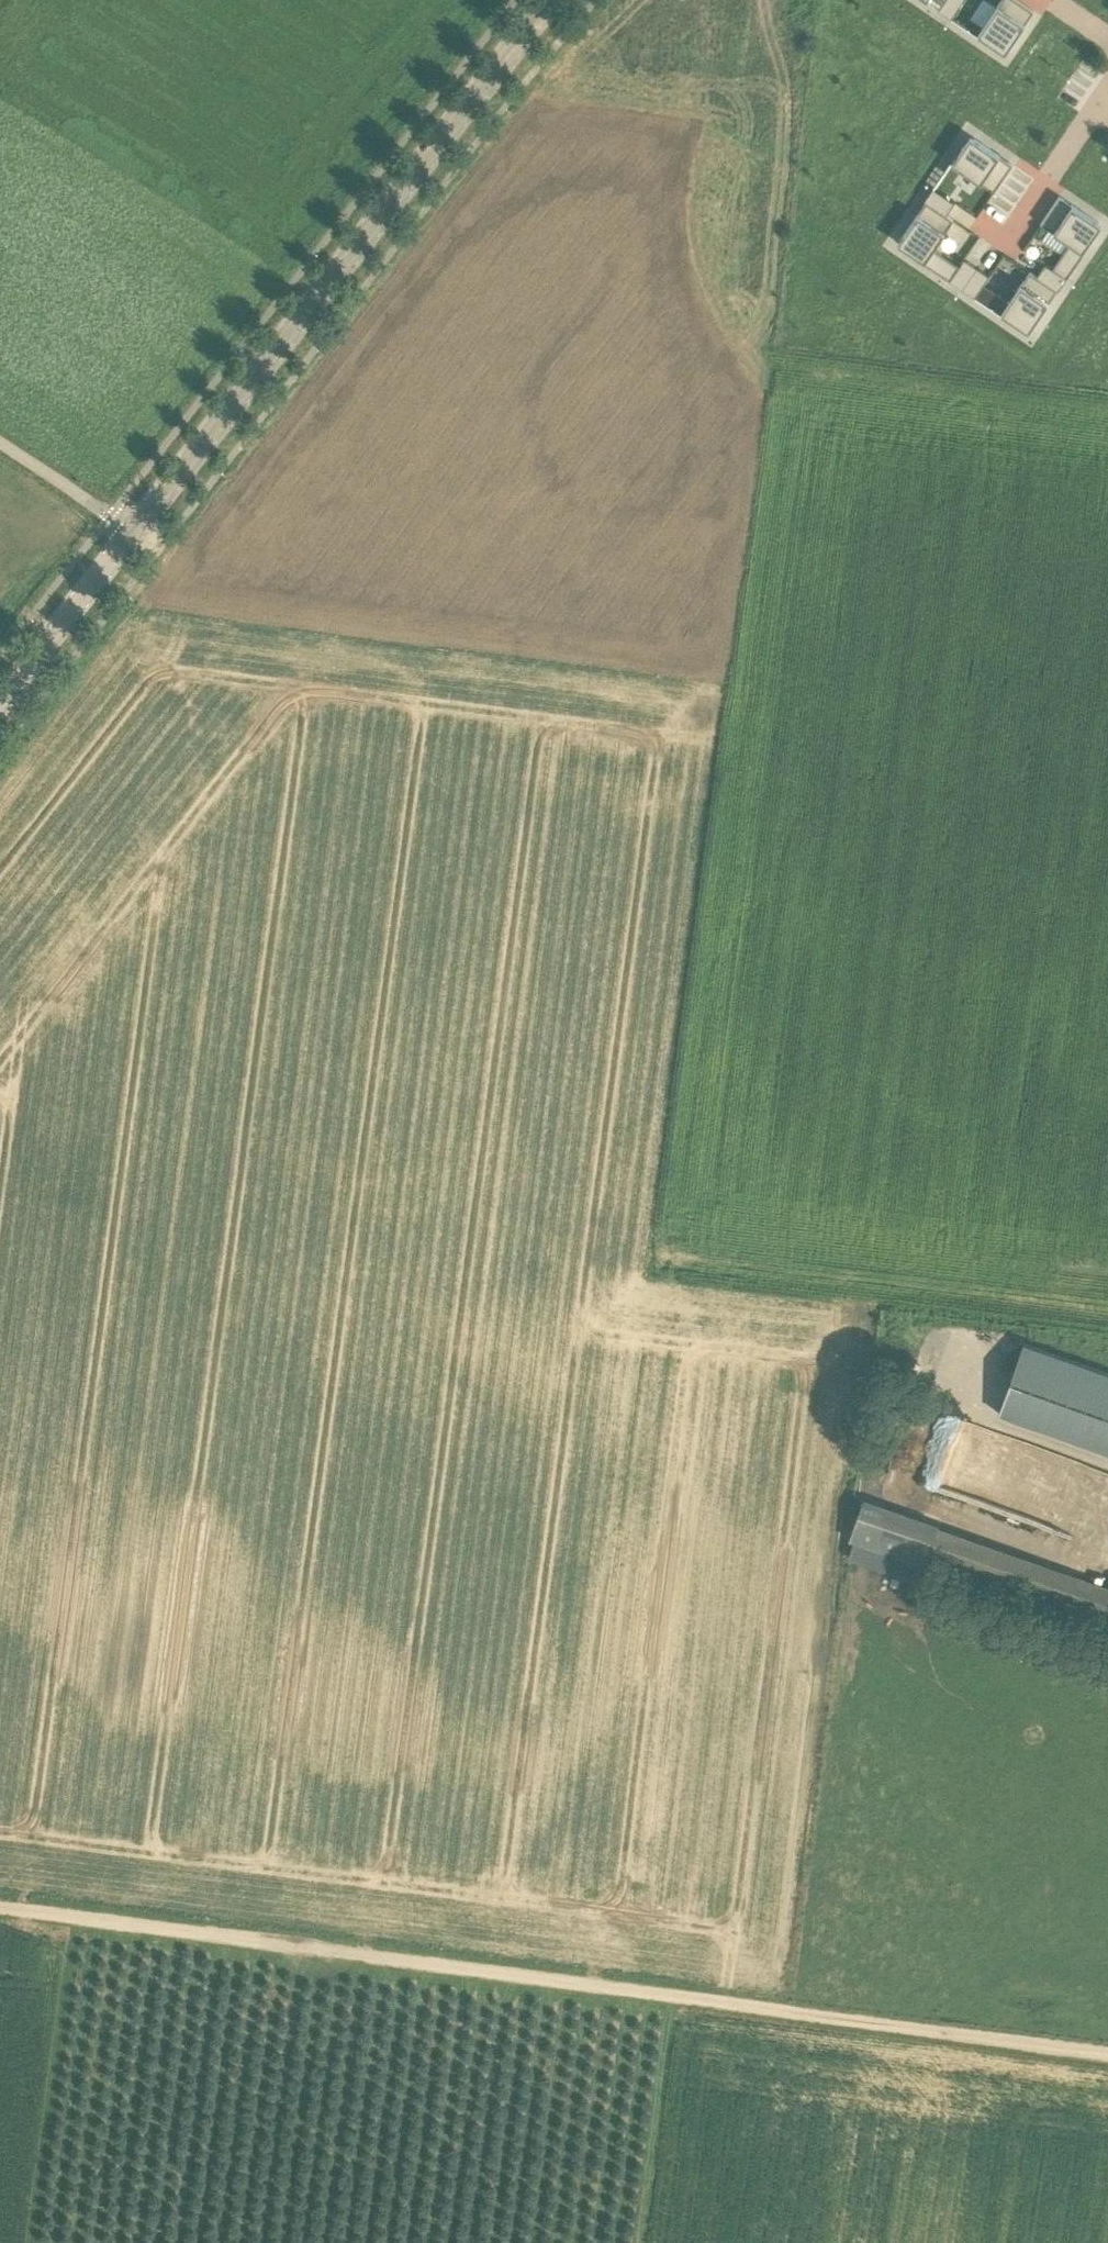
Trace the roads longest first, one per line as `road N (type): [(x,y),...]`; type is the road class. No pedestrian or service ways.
road 1 (track): [(0,1905),(1107,2053)]
road 2 (tertiary): [(133,531),(545,0)]
road 3 (tertiary): [(0,701),(133,531)]
road 4 (residential): [(1099,103),(1004,240)]
road 5 (unclassified): [(133,531),(0,438)]

